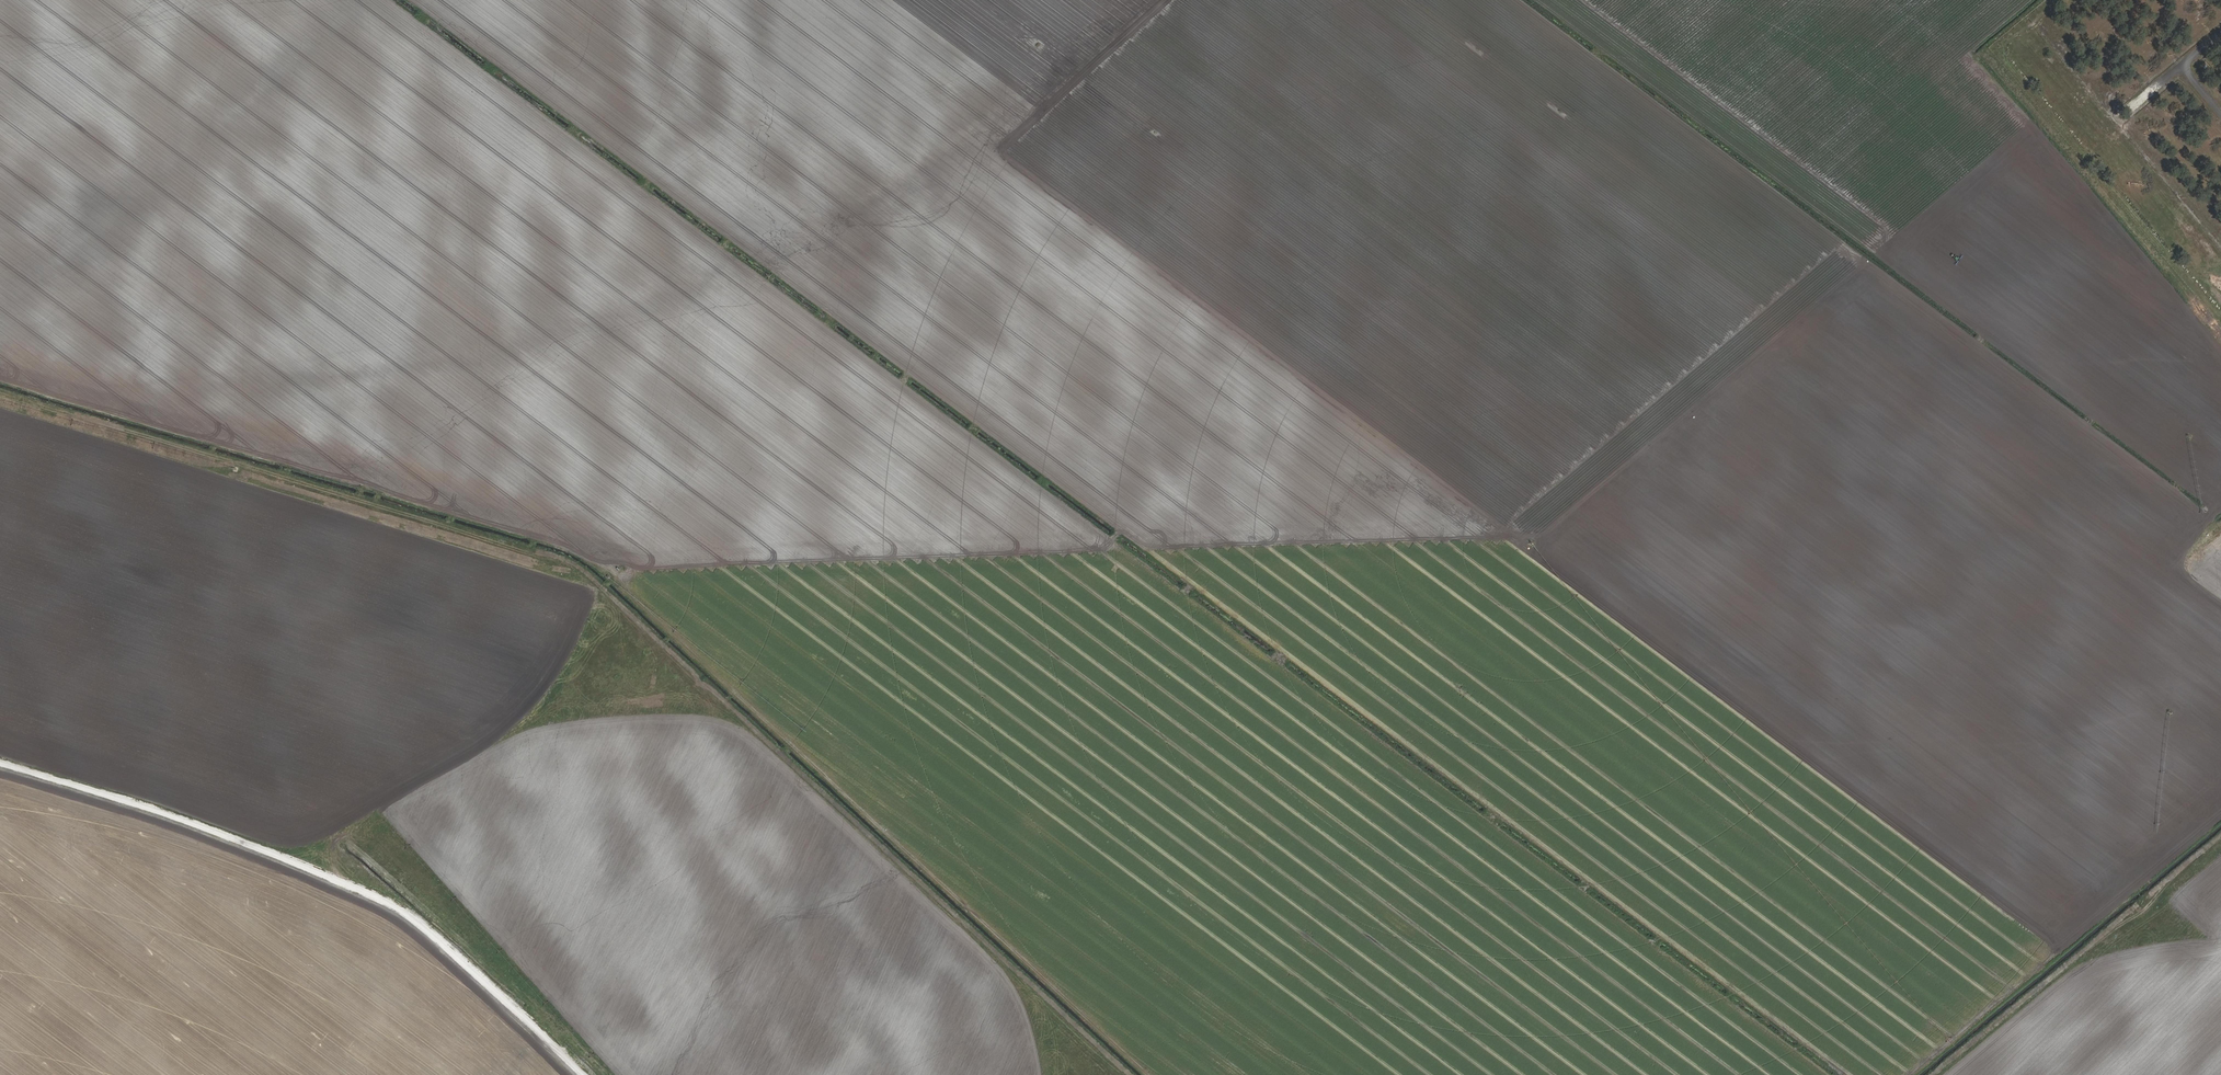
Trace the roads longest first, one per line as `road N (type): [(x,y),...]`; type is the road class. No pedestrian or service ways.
road 1 (track): [(583,1074),(539,1024),(395,904),(169,812),(0,762)]
road 2 (track): [(2220,841),(2164,889),(2126,936),(2092,949),(1940,1074)]

